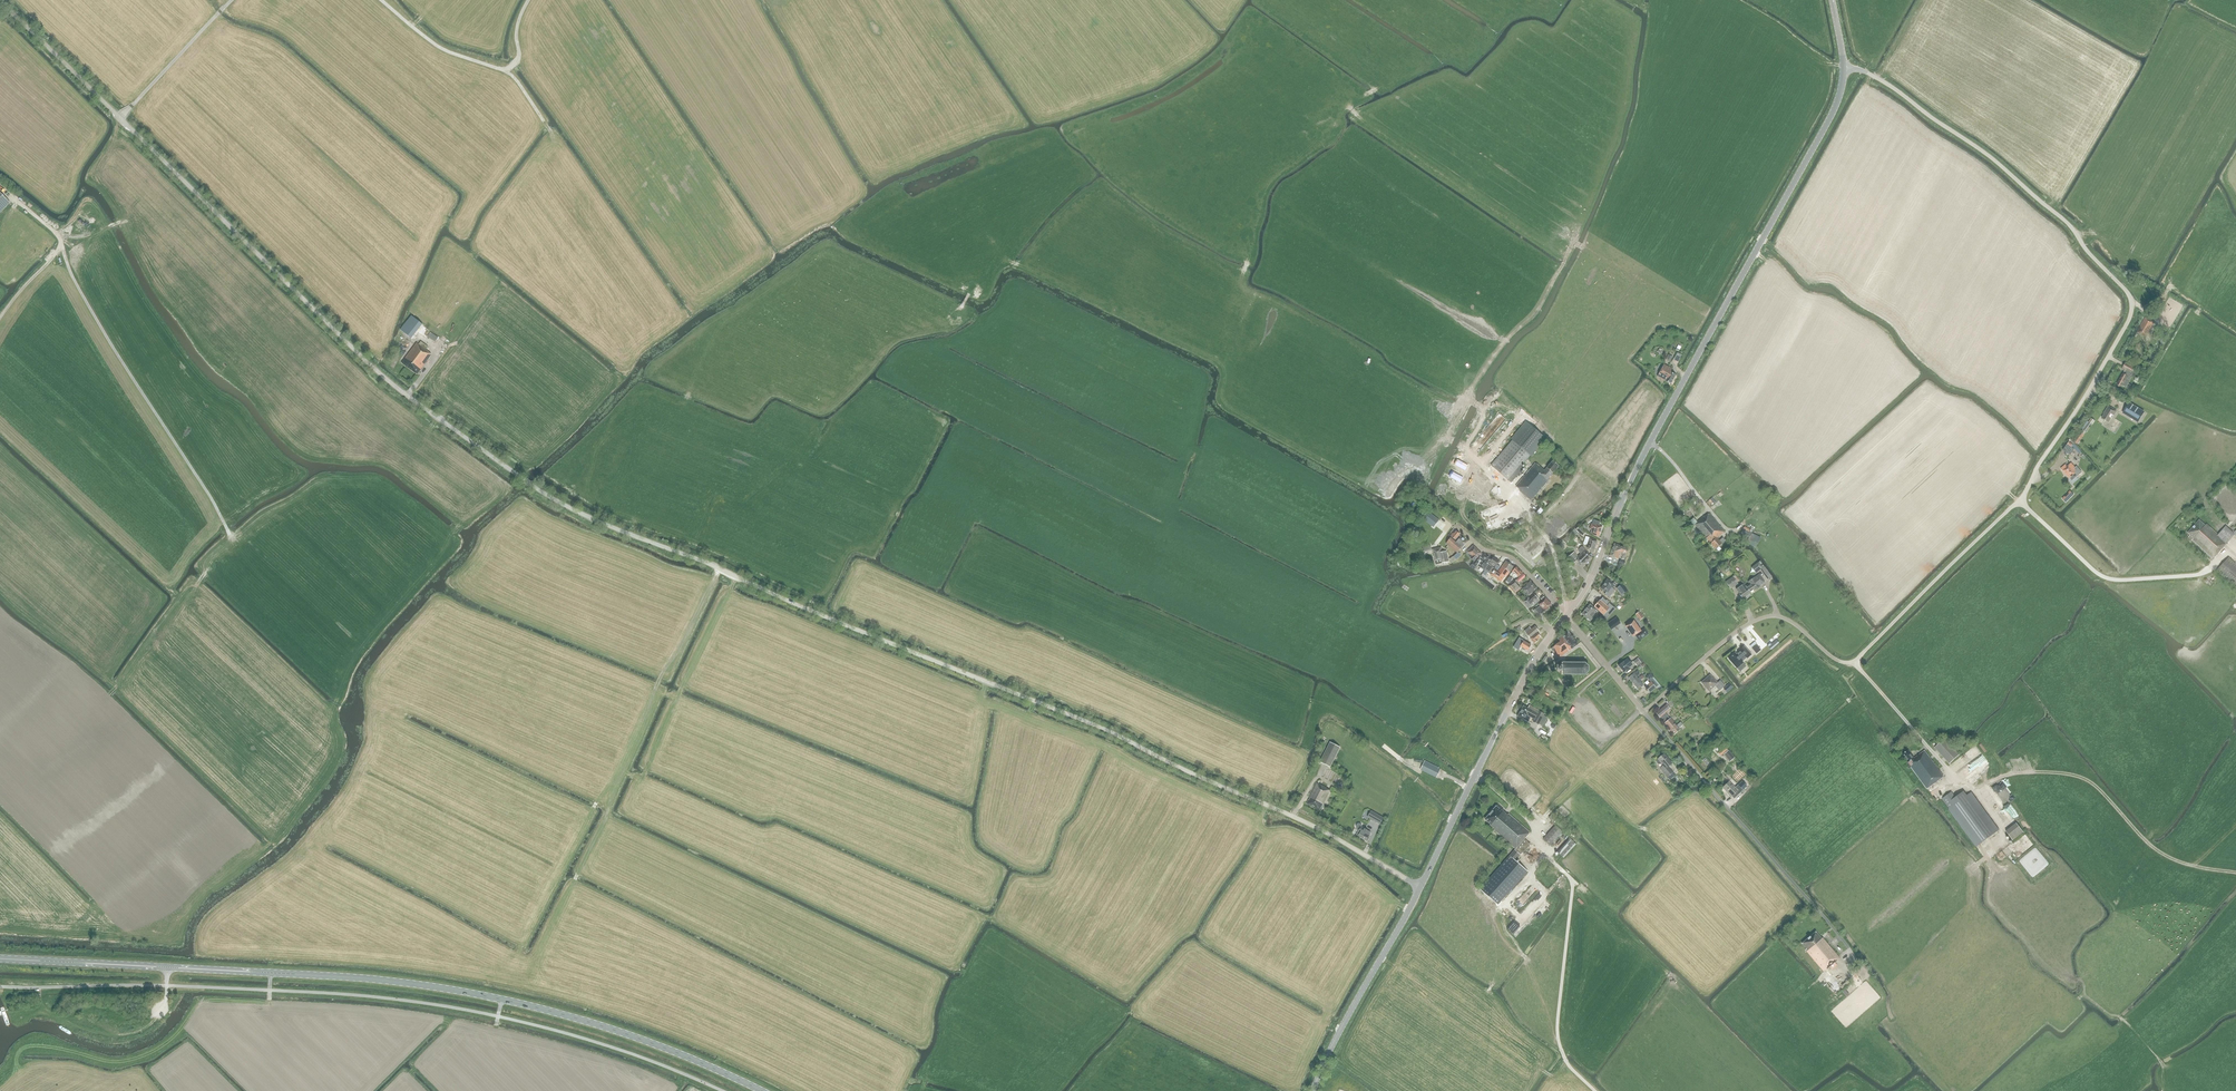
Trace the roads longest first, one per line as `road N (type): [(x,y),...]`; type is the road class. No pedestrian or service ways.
road 1 (unclassified): [(1644,712),(1736,631),(1766,617),(1791,621),(1831,656),(1854,662),(2026,491),(2131,315),(2120,284),(2002,166),(1891,86),(1843,69)]
road 2 (tertiary): [(1420,887),(1317,828),(1098,726),(591,518),(525,480)]
road 3 (primary): [(761,1090),(601,1025),(448,989),(0,958)]
road 4 (tertiary): [(1566,615),(1585,591),(1650,442),(1831,116),(1843,69)]
road 5 (tertiary): [(120,117),(385,379),(525,480)]
road 6 (track): [(0,186),(62,236),(78,286),(230,535)]
road 7 (unclassified): [(1644,712),(1843,939),(1849,948),(1843,954)]
road 8 (track): [(1979,788),(2018,772),(2071,774),(2102,792),(2162,853),(2235,873)]
road 9 (tertiary): [(1420,887),(1553,631)]
road 10 (track): [(1955,777),(1979,788),(2004,822),(1988,851),(1990,902),(2045,968),(2082,980)]
road 11 (track): [(1466,450),(1483,415),(1472,399),(1475,383),(1507,337),(1537,312),(1565,258)]
road 12 (tertiary): [(1313,1090),(1420,887)]
road 13 (tertiary): [(0,4),(120,117)]
road 14 (unclassified): [(120,117),(233,0)]
road 15 (residential): [(1566,615),(1511,556),(1481,547),(1449,514)]
road 16 (unclassified): [(1644,712),(1566,615)]

